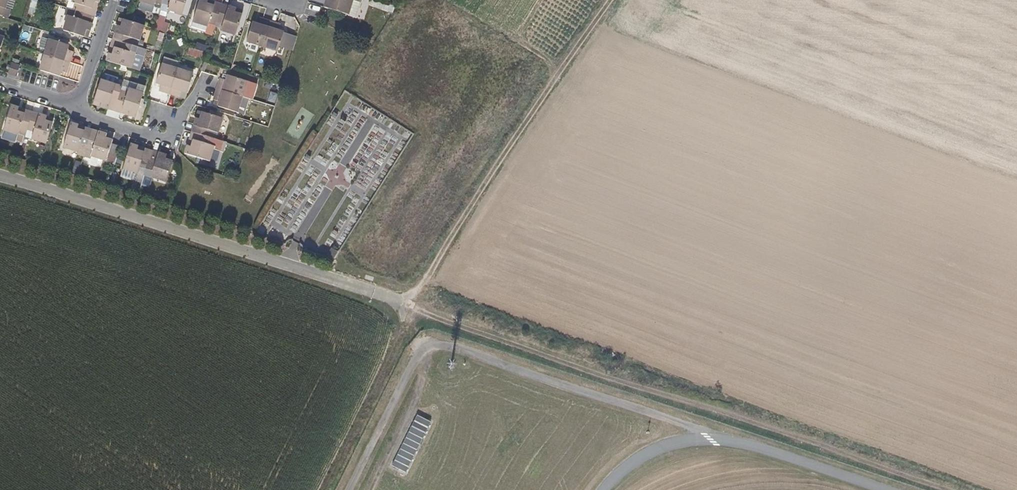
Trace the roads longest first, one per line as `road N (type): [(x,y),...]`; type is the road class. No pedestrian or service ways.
road 1 (track): [(326,489),(413,303),(622,383),(960,489)]
road 2 (track): [(611,0),(413,303),(375,291)]
road 3 (unclassified): [(0,181),(375,291)]

